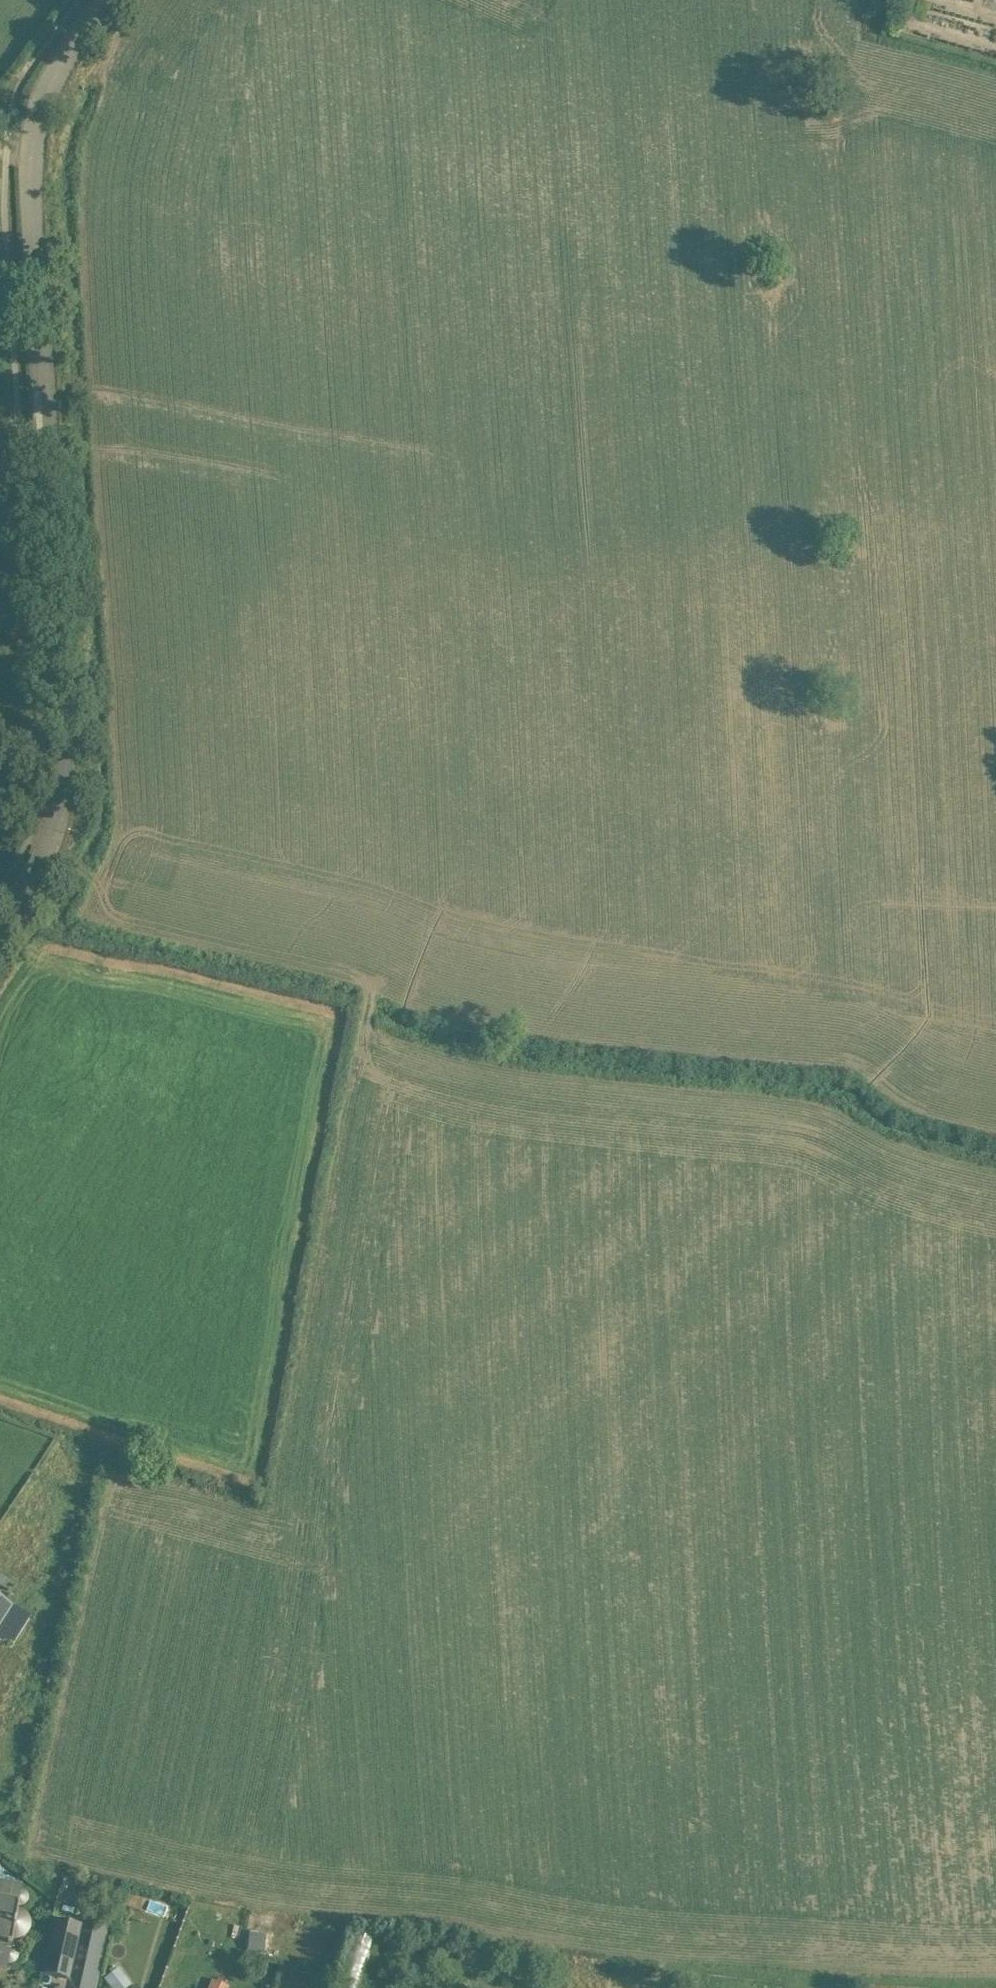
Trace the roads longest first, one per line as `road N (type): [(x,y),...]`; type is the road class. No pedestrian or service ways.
road 1 (unclassified): [(0,932),(63,818),(70,725),(33,145),(63,59),(106,0)]
road 2 (track): [(697,1967),(995,1983)]

